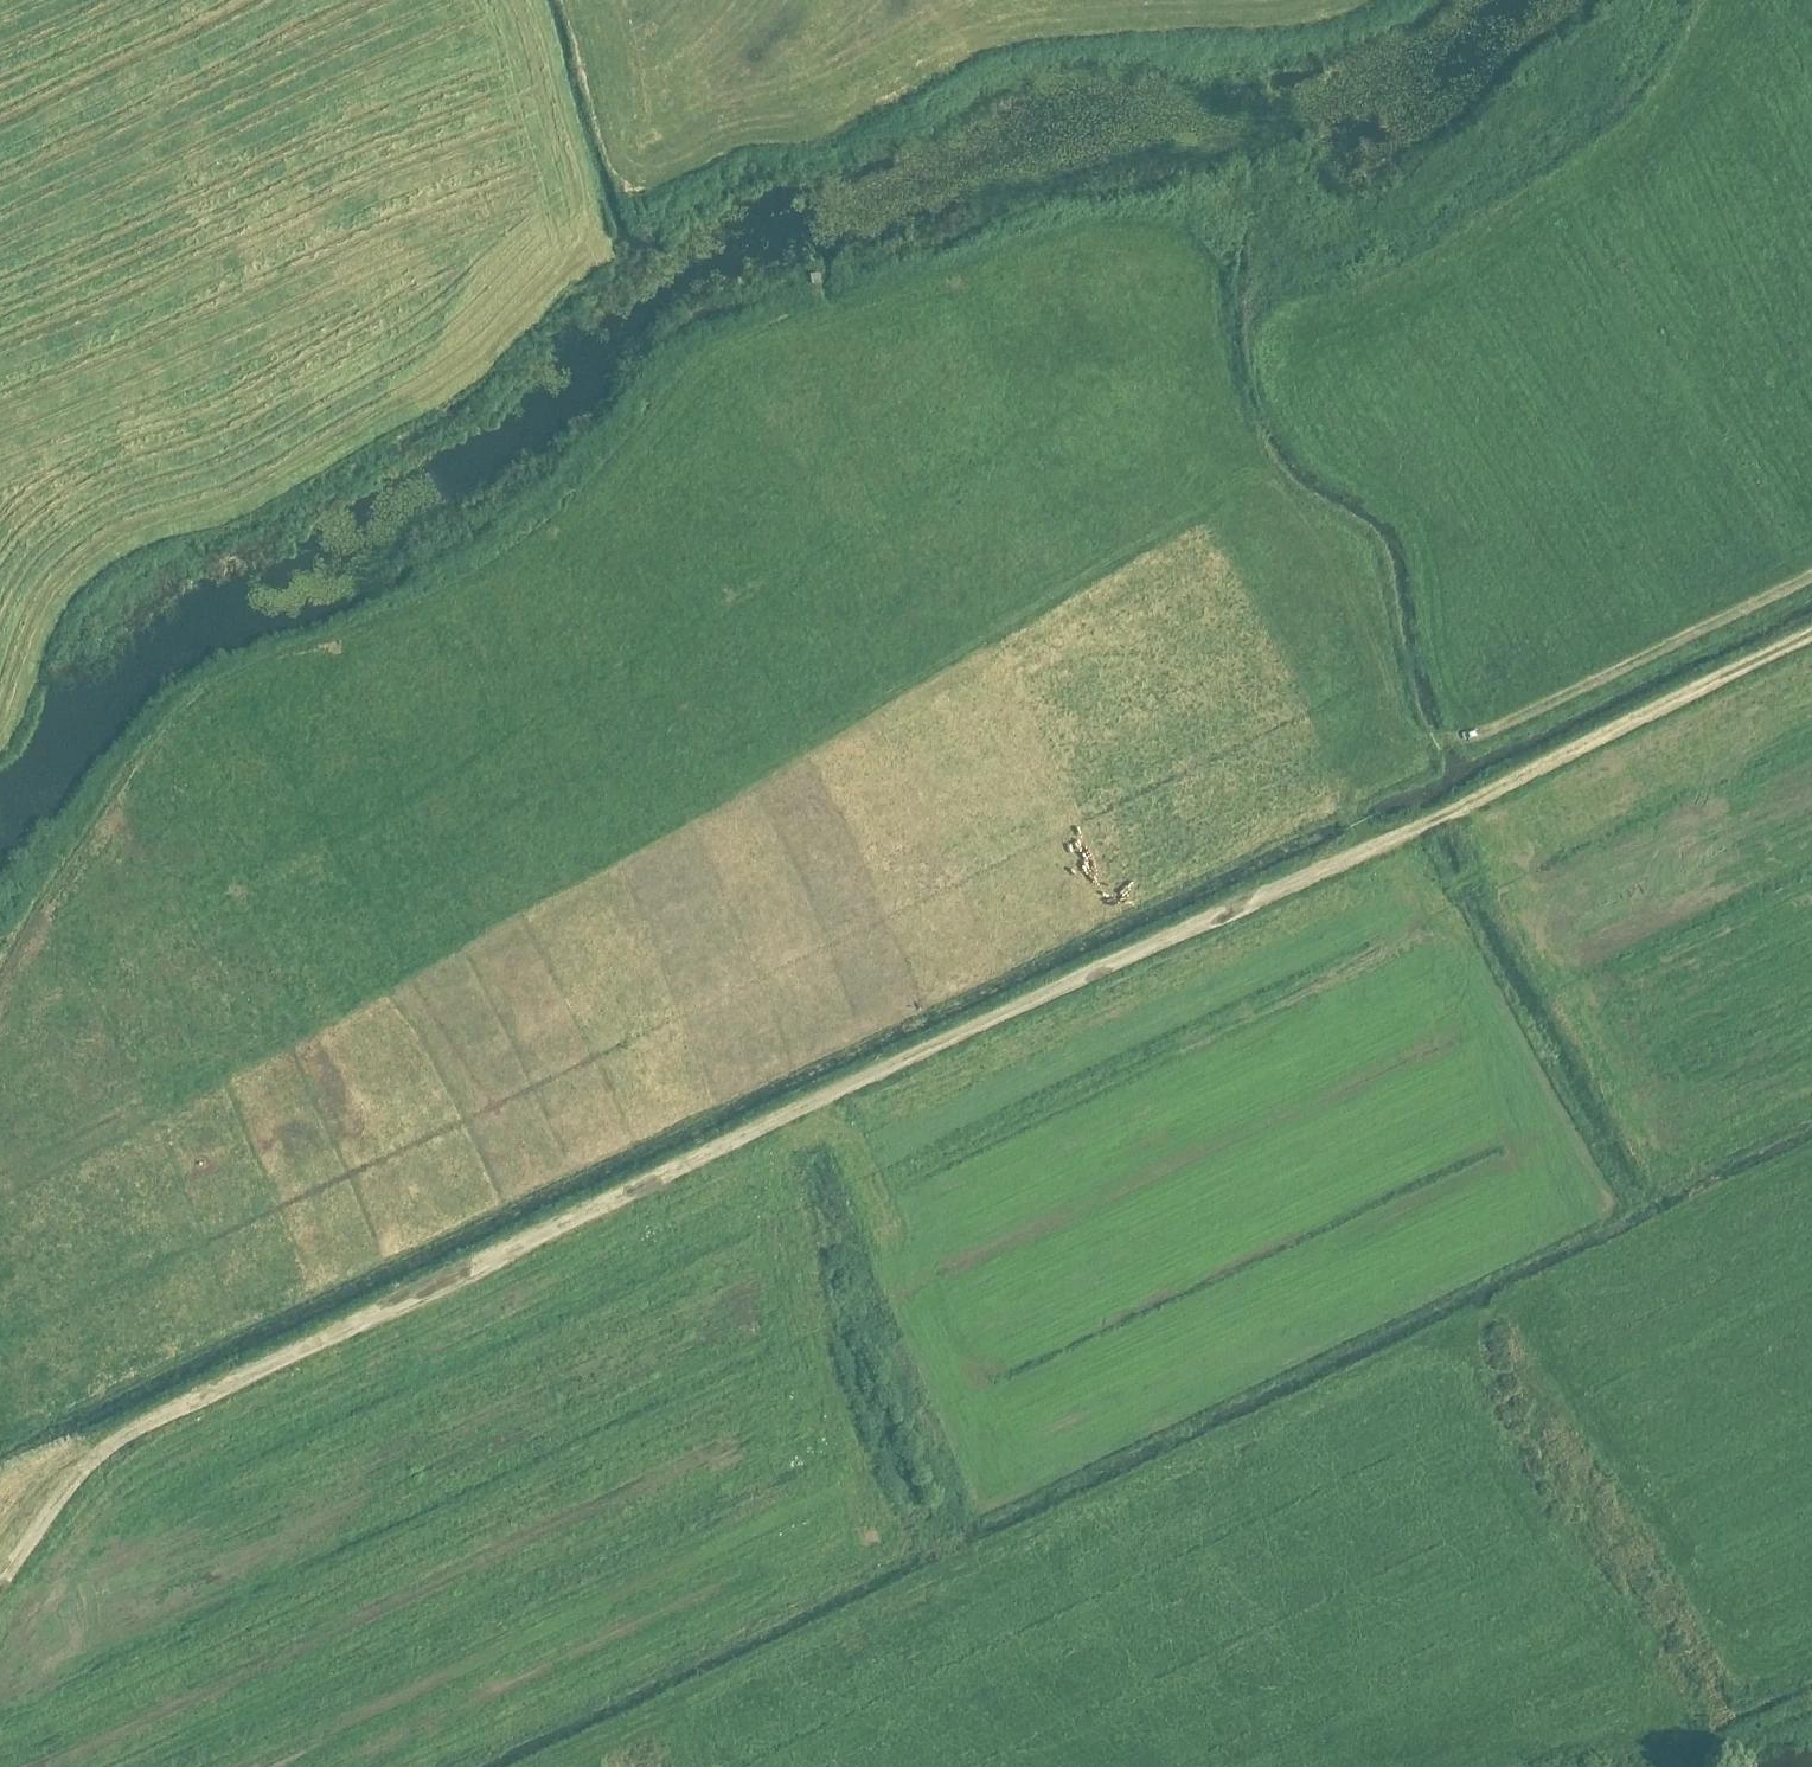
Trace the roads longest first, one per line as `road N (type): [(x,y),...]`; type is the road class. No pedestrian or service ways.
road 1 (track): [(0,1580),(90,1464),(155,1419),(1811,637)]

